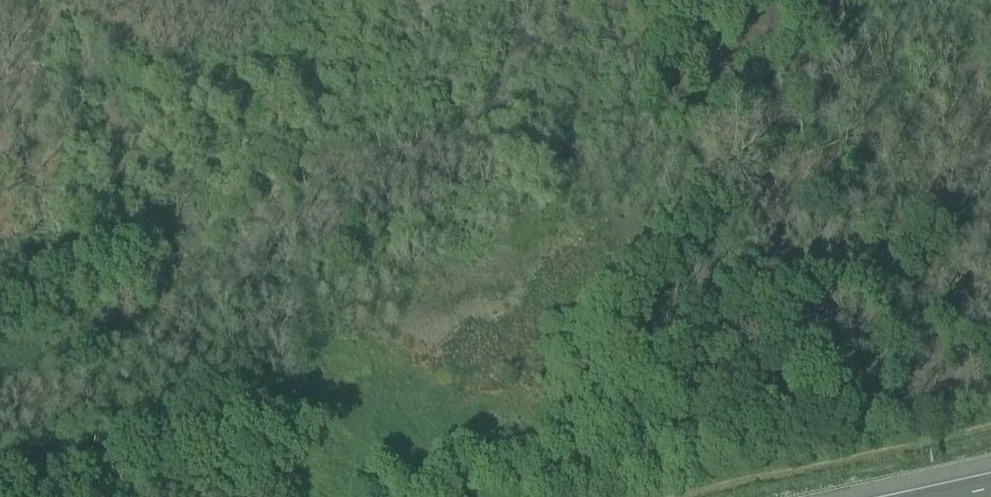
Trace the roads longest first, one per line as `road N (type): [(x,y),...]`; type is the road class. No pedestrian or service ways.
road 1 (track): [(990,430),(680,496)]

